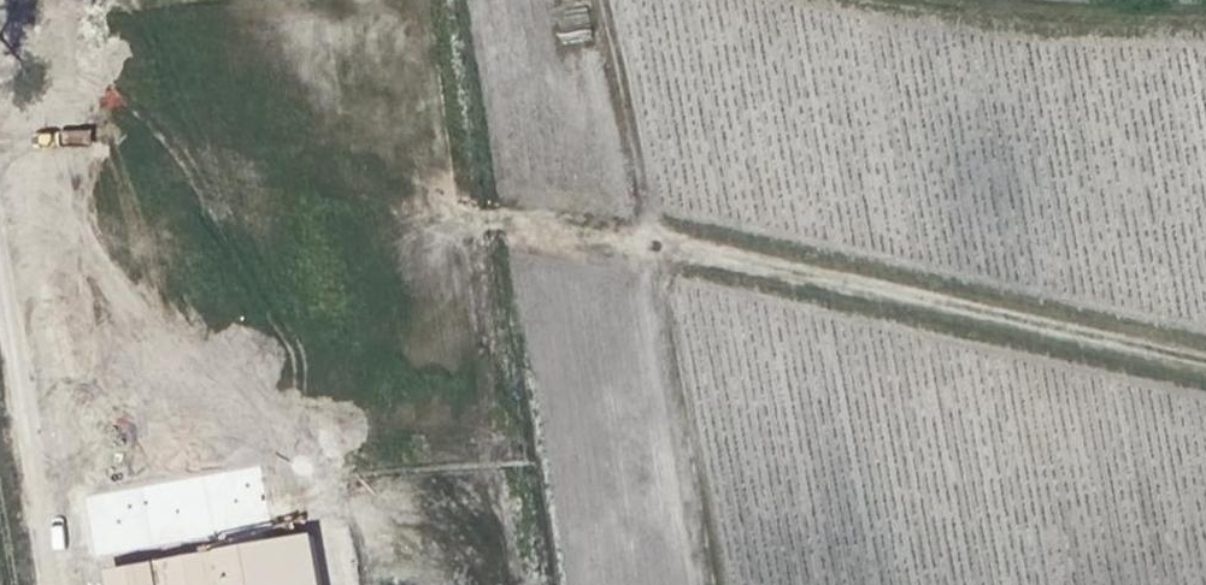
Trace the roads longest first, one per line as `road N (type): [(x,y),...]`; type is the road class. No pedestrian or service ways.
road 1 (track): [(0,97),(634,251),(1205,360)]
road 2 (track): [(59,584),(0,269)]

